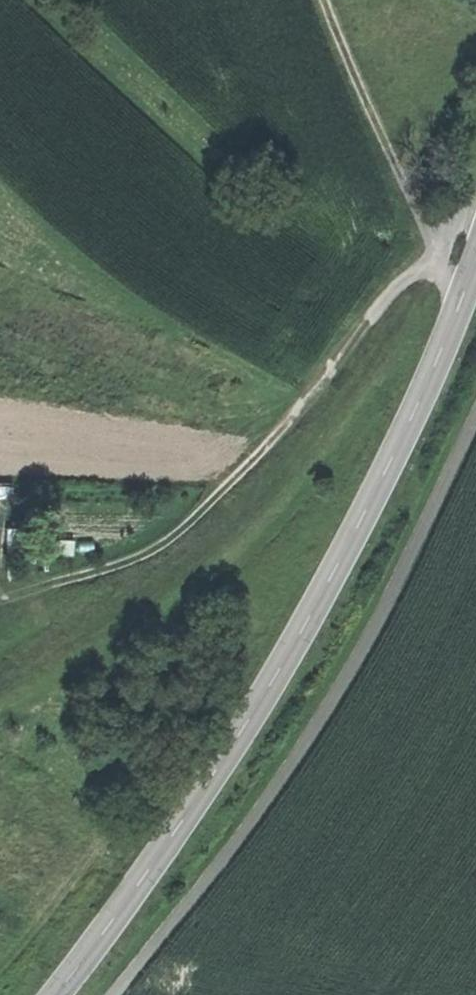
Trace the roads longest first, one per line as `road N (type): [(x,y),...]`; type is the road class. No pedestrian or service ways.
road 1 (tertiary): [(53,994),(169,845),(291,647),(399,443),(475,254)]
road 2 (track): [(327,0),(433,243),(212,501),(157,547),(0,591)]
road 3 (track): [(475,200),(433,243),(463,293)]

